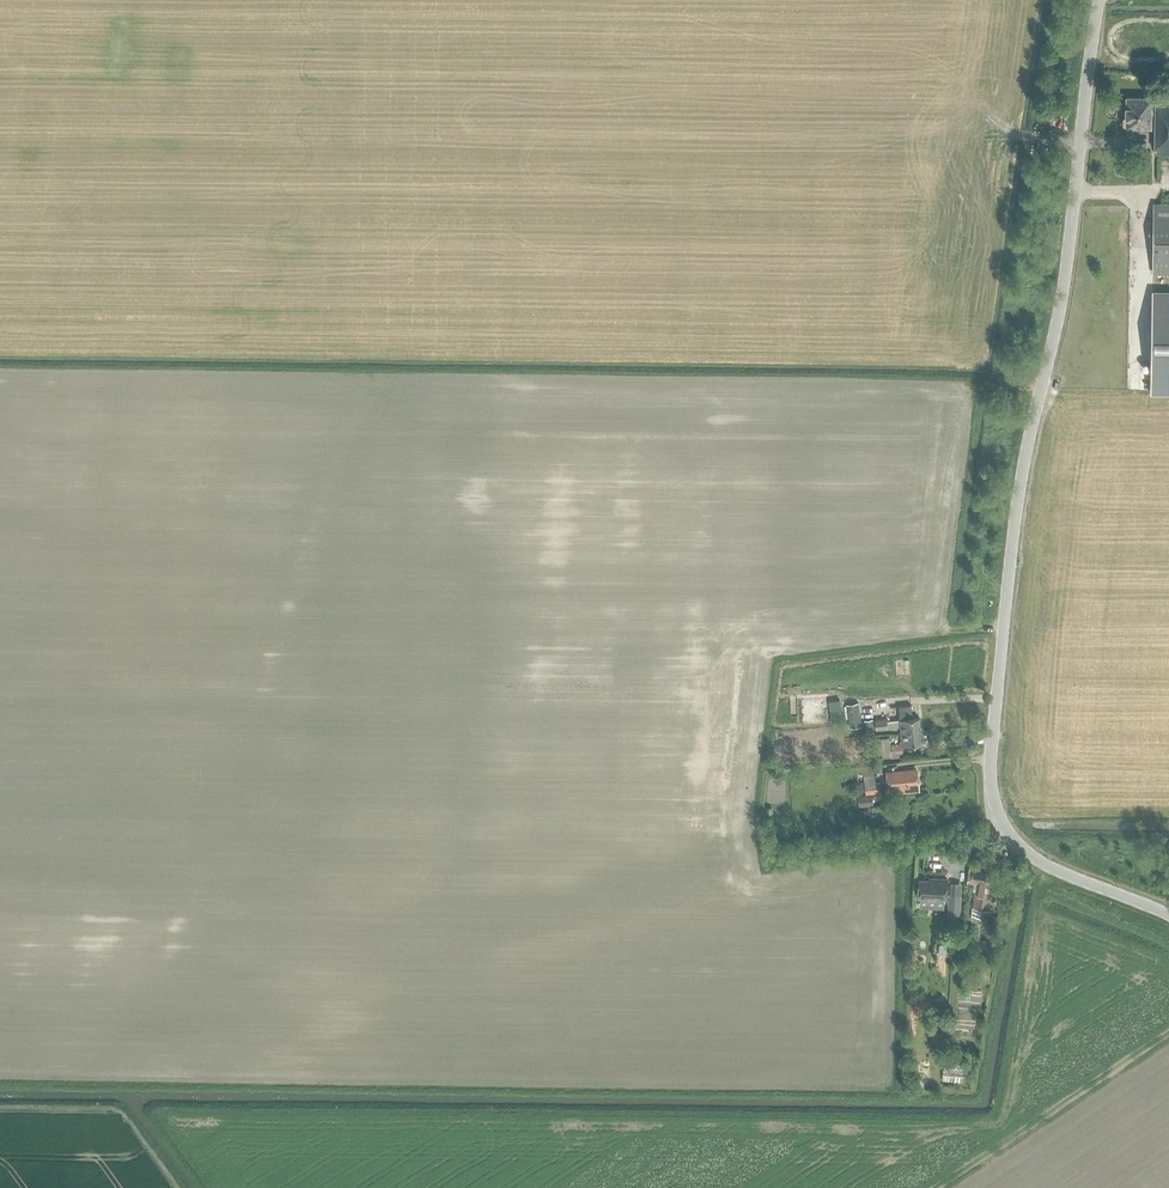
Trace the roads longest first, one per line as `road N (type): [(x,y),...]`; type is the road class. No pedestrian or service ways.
road 1 (tertiary): [(1168,917),(1042,869),(998,819),(994,784),(1019,491),(1065,303),(1100,0)]

